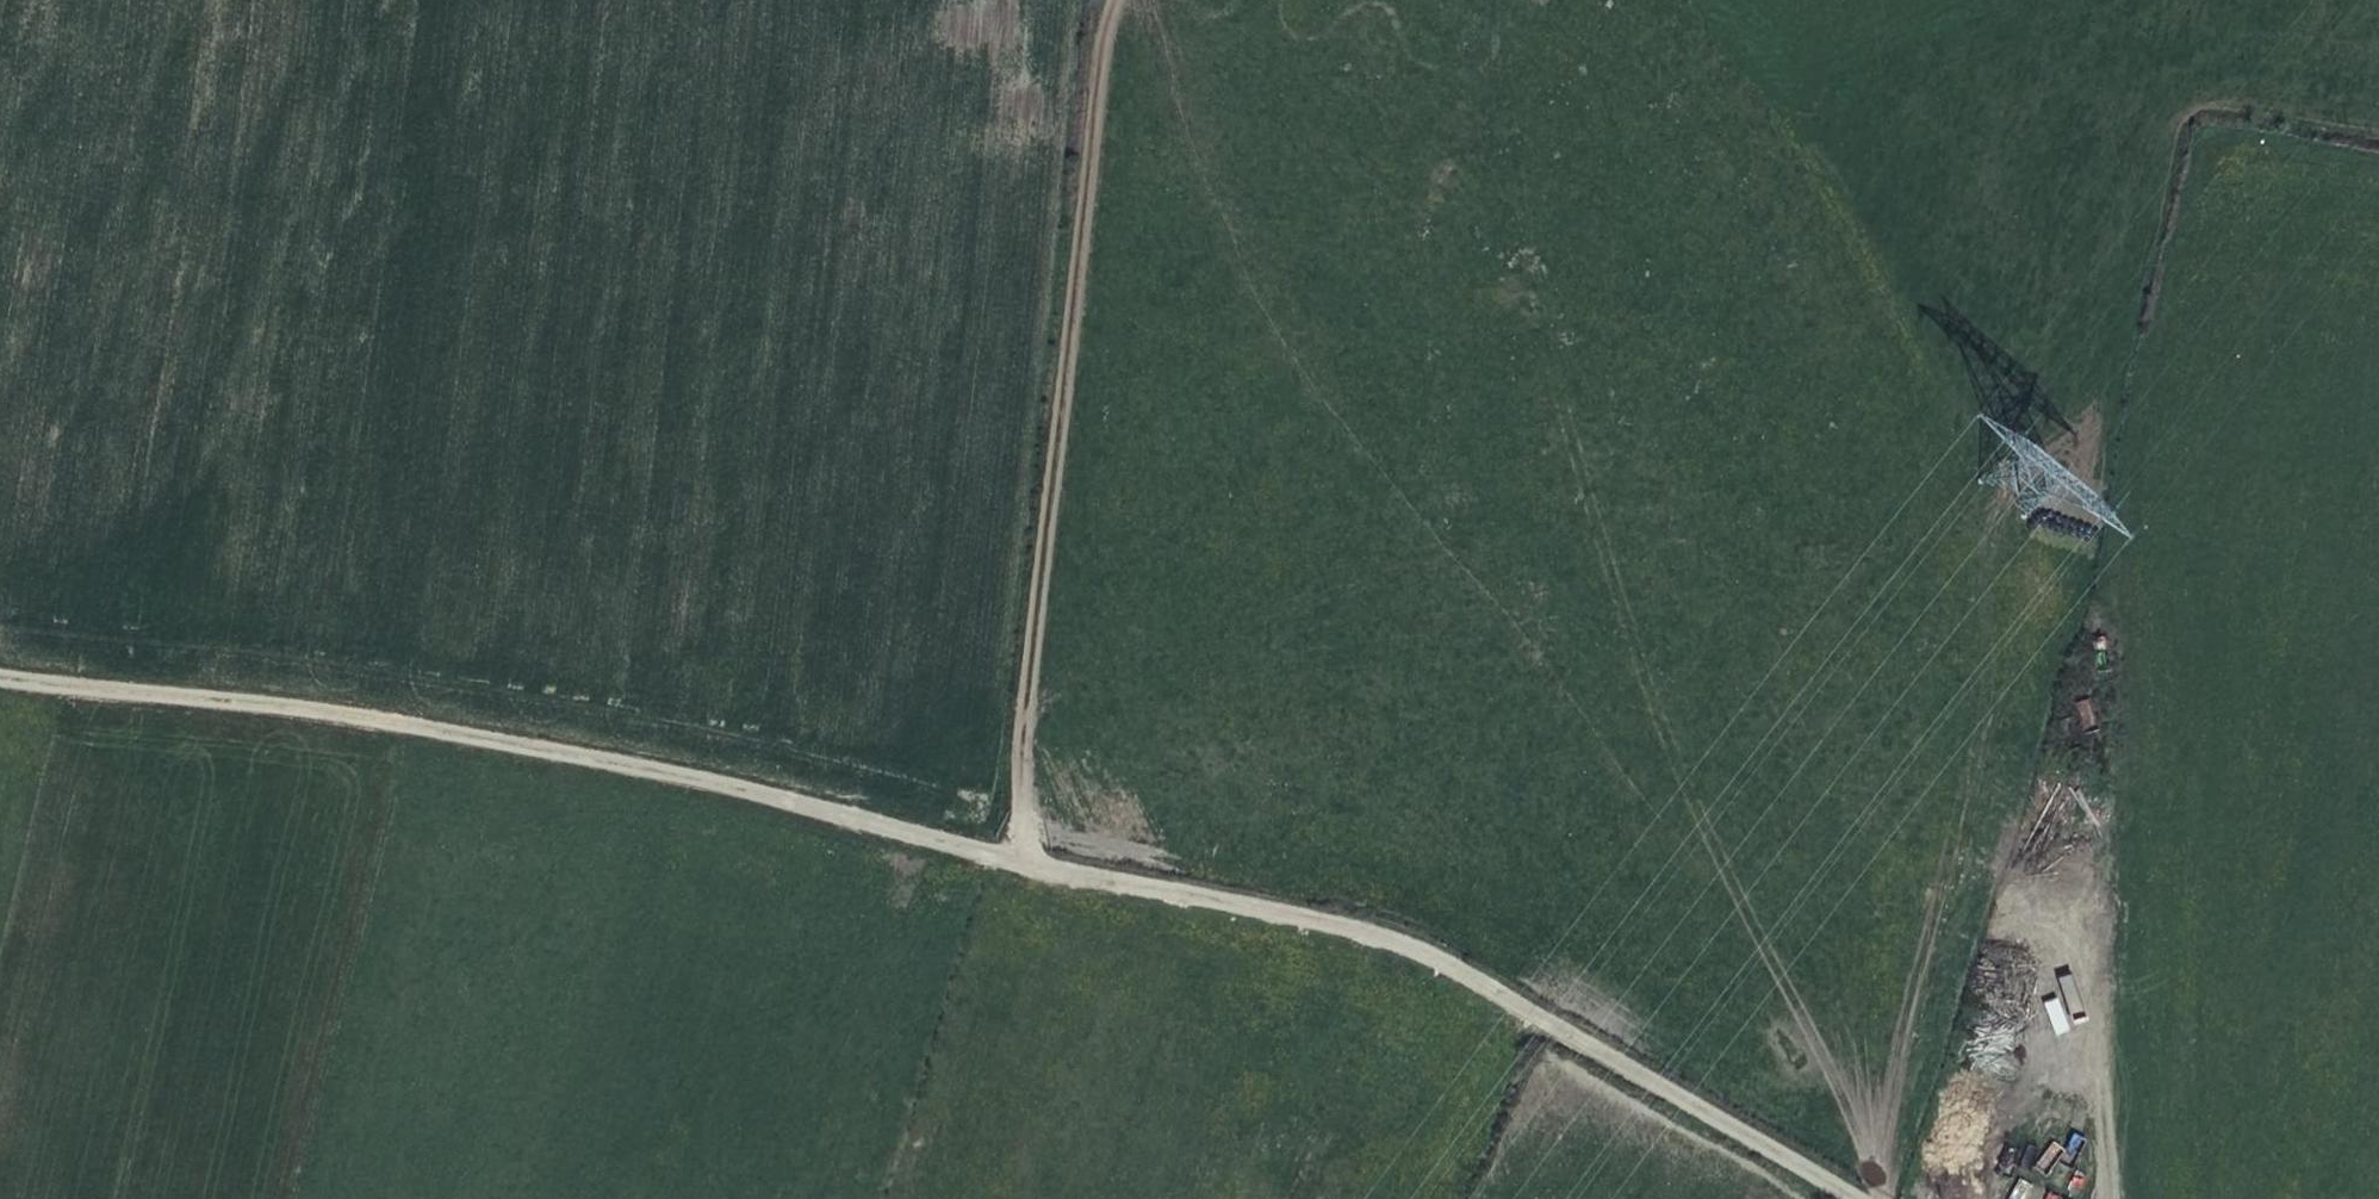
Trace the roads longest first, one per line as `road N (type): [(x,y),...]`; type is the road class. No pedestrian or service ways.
road 1 (track): [(0,668),(486,730),(1127,880),(1352,922),(1522,997),(1826,1198)]

